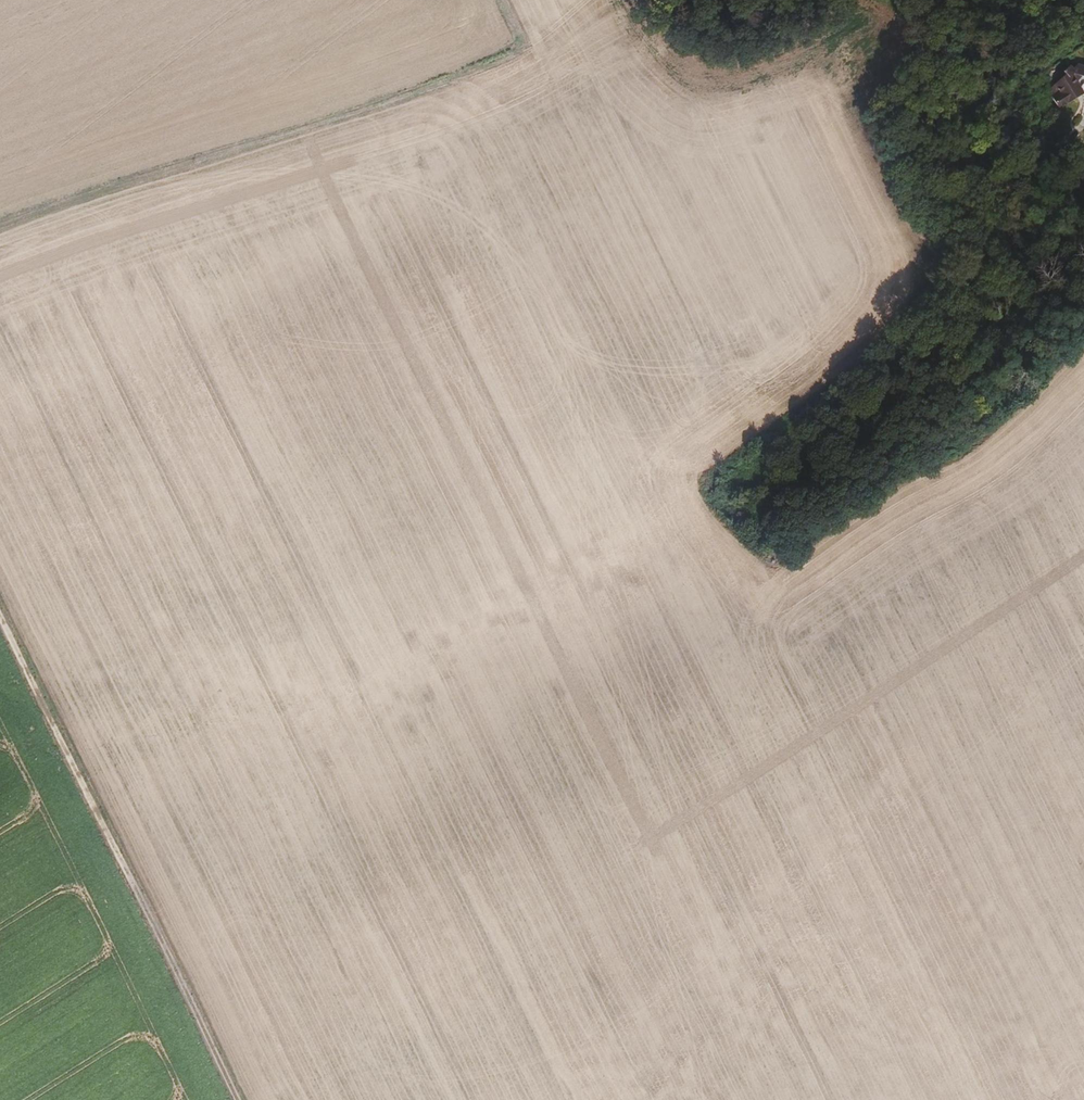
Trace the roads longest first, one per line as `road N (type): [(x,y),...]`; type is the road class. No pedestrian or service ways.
road 1 (track): [(0,216),(98,178),(377,98),(509,43),(567,0)]
road 2 (track): [(0,615),(238,1099)]
road 3 (track): [(747,917),(992,1099)]
road 4 (track): [(919,0),(1003,66),(1033,109),(1050,164)]

